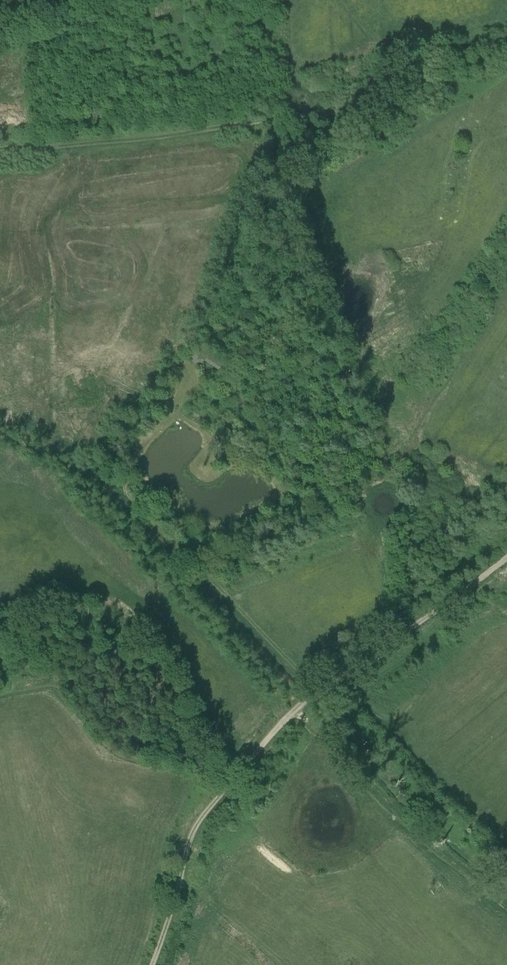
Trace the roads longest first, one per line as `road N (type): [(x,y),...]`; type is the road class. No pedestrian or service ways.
road 1 (track): [(303,702),(398,814),(506,919)]
road 2 (track): [(273,120),(0,149)]
road 3 (track): [(506,43),(392,61),(372,105),(273,120)]
road 4 (track): [(506,557),(303,702)]
road 5 (track): [(273,120),(275,197),(244,218),(199,321)]
road 6 (track): [(235,775),(186,842),(152,964)]

